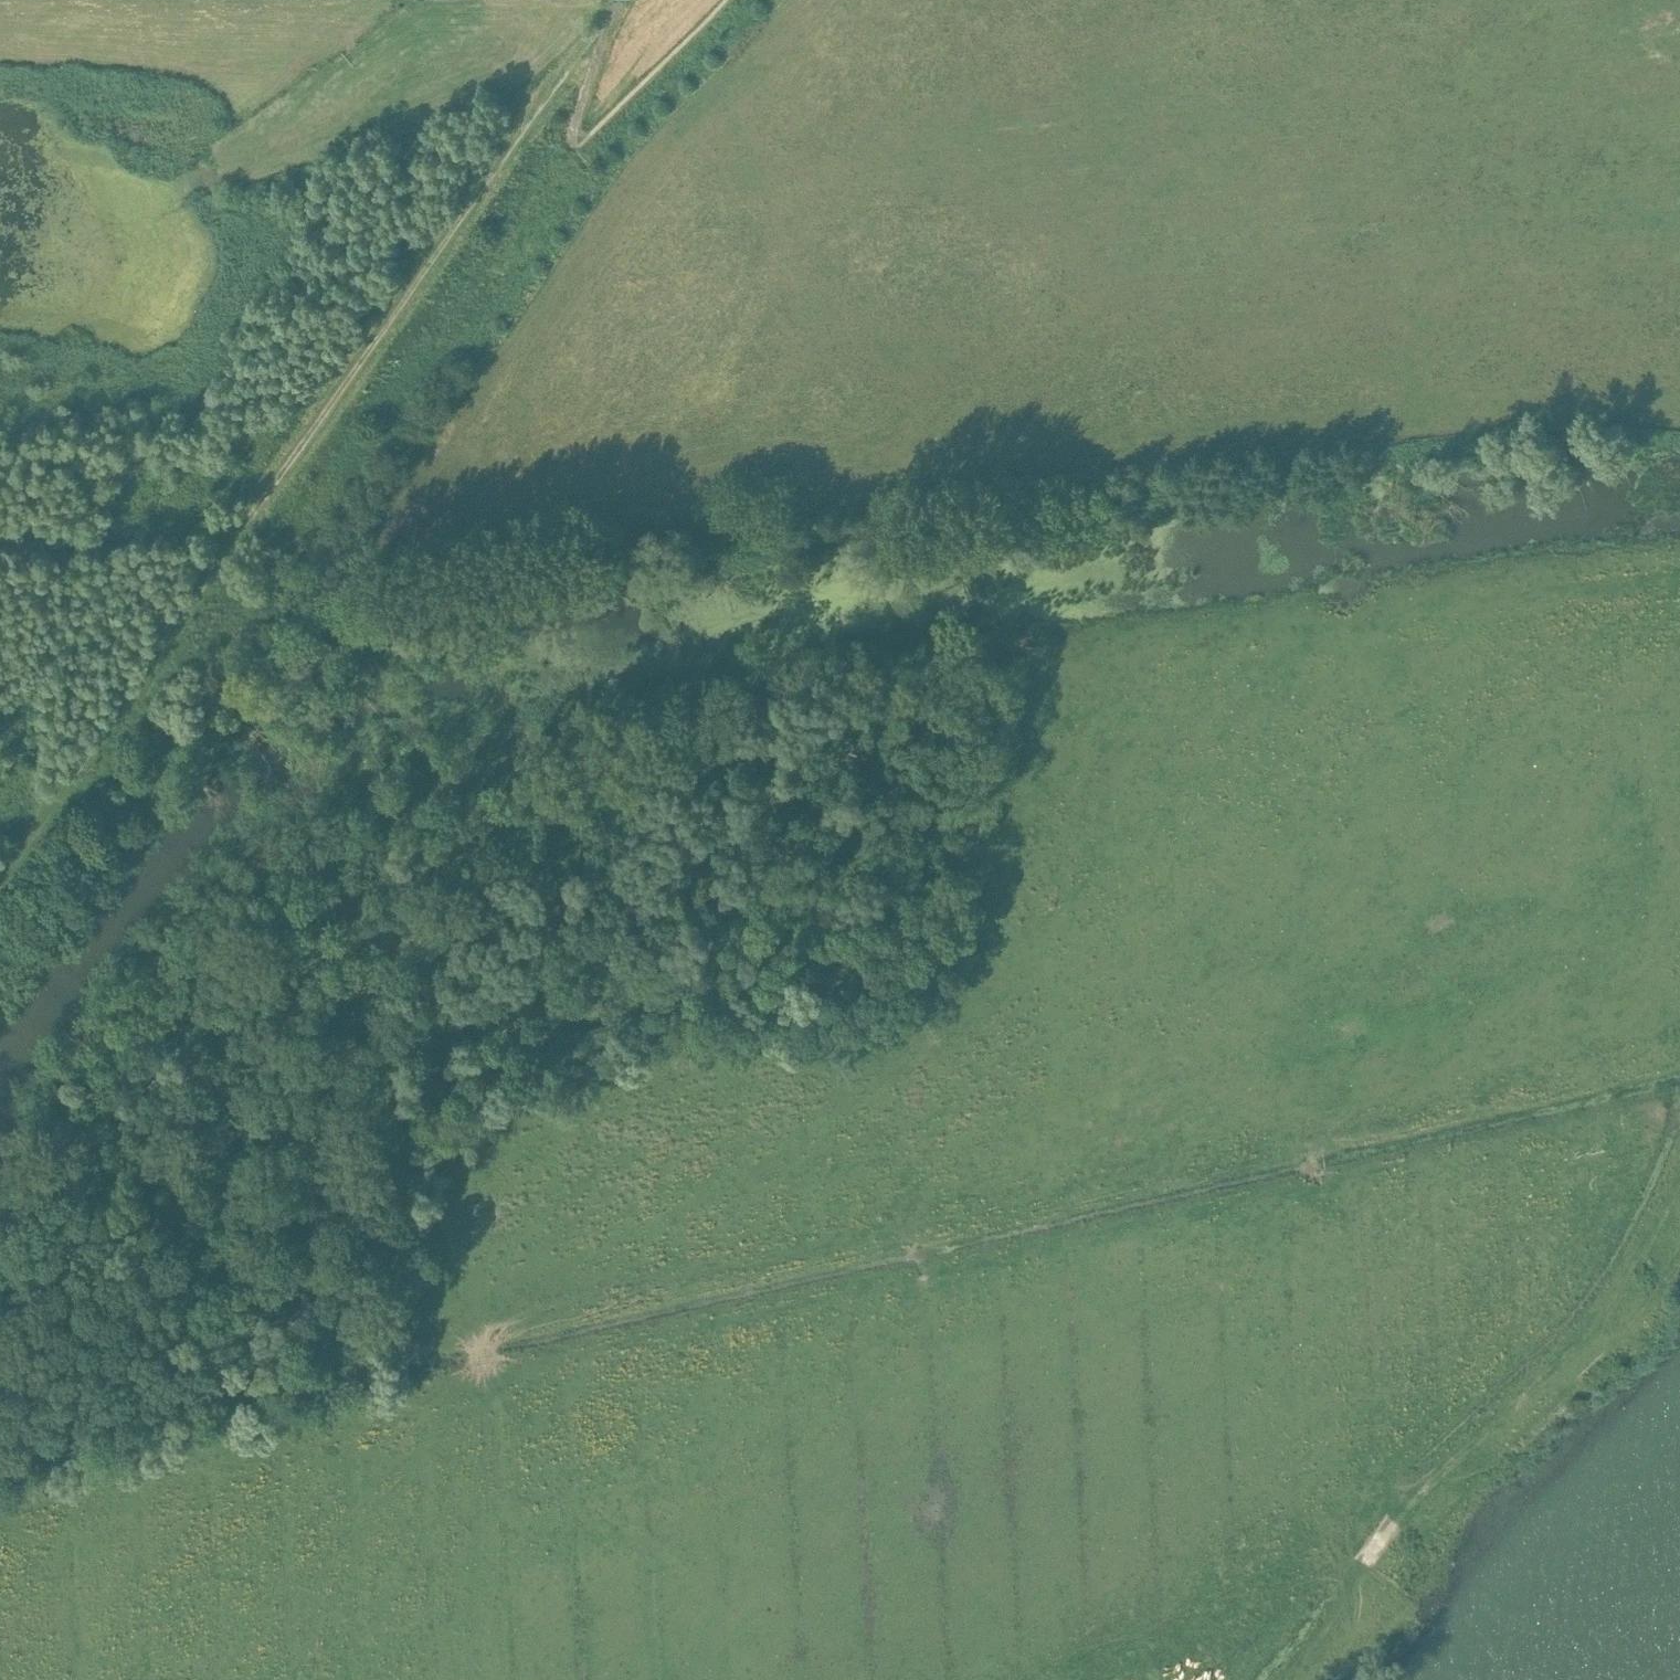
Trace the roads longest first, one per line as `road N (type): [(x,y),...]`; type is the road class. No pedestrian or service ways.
road 1 (track): [(1279,1679),(1405,1507),(1598,1315),(1679,1180)]
road 2 (track): [(243,521),(536,109)]
road 3 (track): [(0,874),(243,521)]

